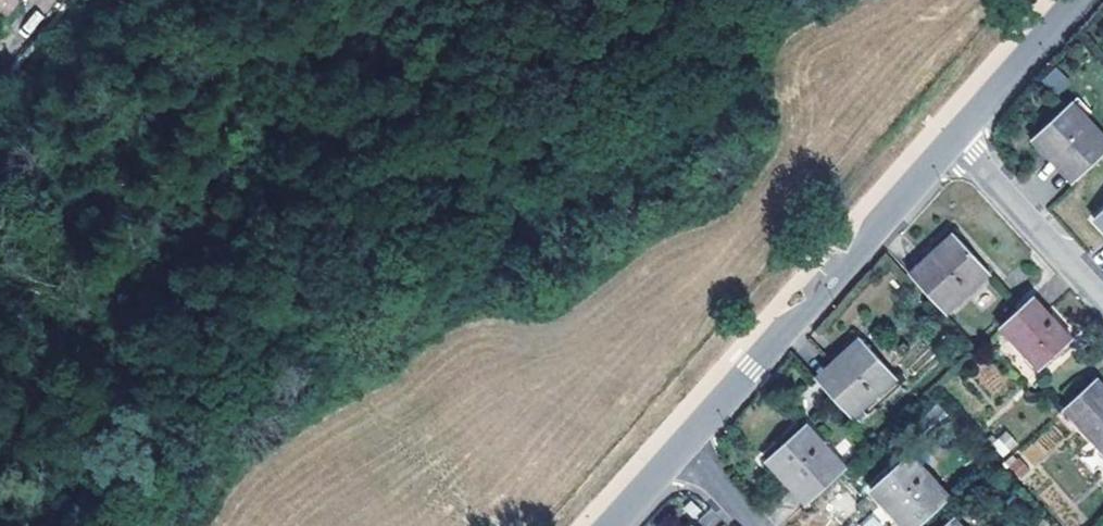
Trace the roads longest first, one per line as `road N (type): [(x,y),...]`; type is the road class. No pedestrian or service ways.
road 1 (tertiary): [(679,442),(955,130)]
road 2 (residential): [(955,130),(1102,303)]
road 3 (tertiary): [(955,130),(1069,0)]

